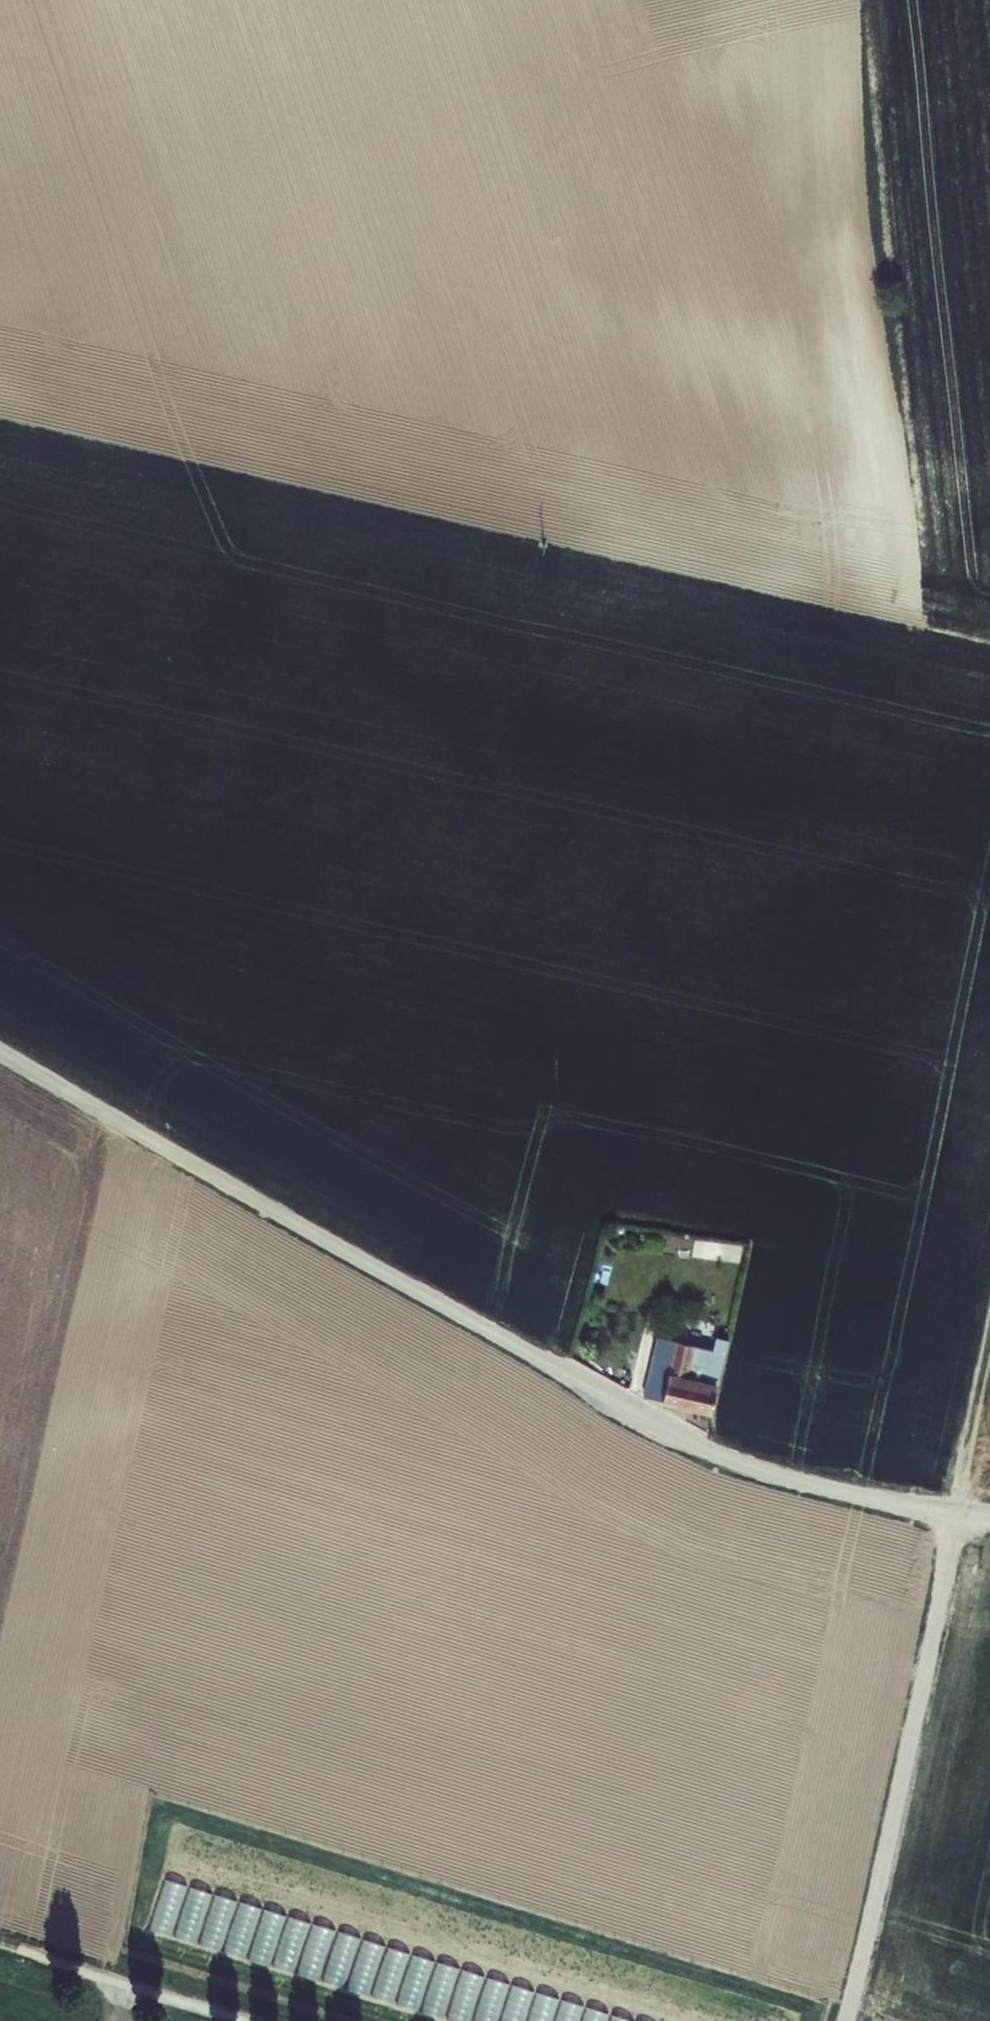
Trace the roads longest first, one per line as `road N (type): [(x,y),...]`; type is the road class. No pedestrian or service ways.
road 1 (residential): [(0,1050),(696,1443),(798,1479),(989,1517)]
road 2 (track): [(989,1338),(920,1702),(846,2020)]
road 3 (track): [(0,1946),(250,2020)]

